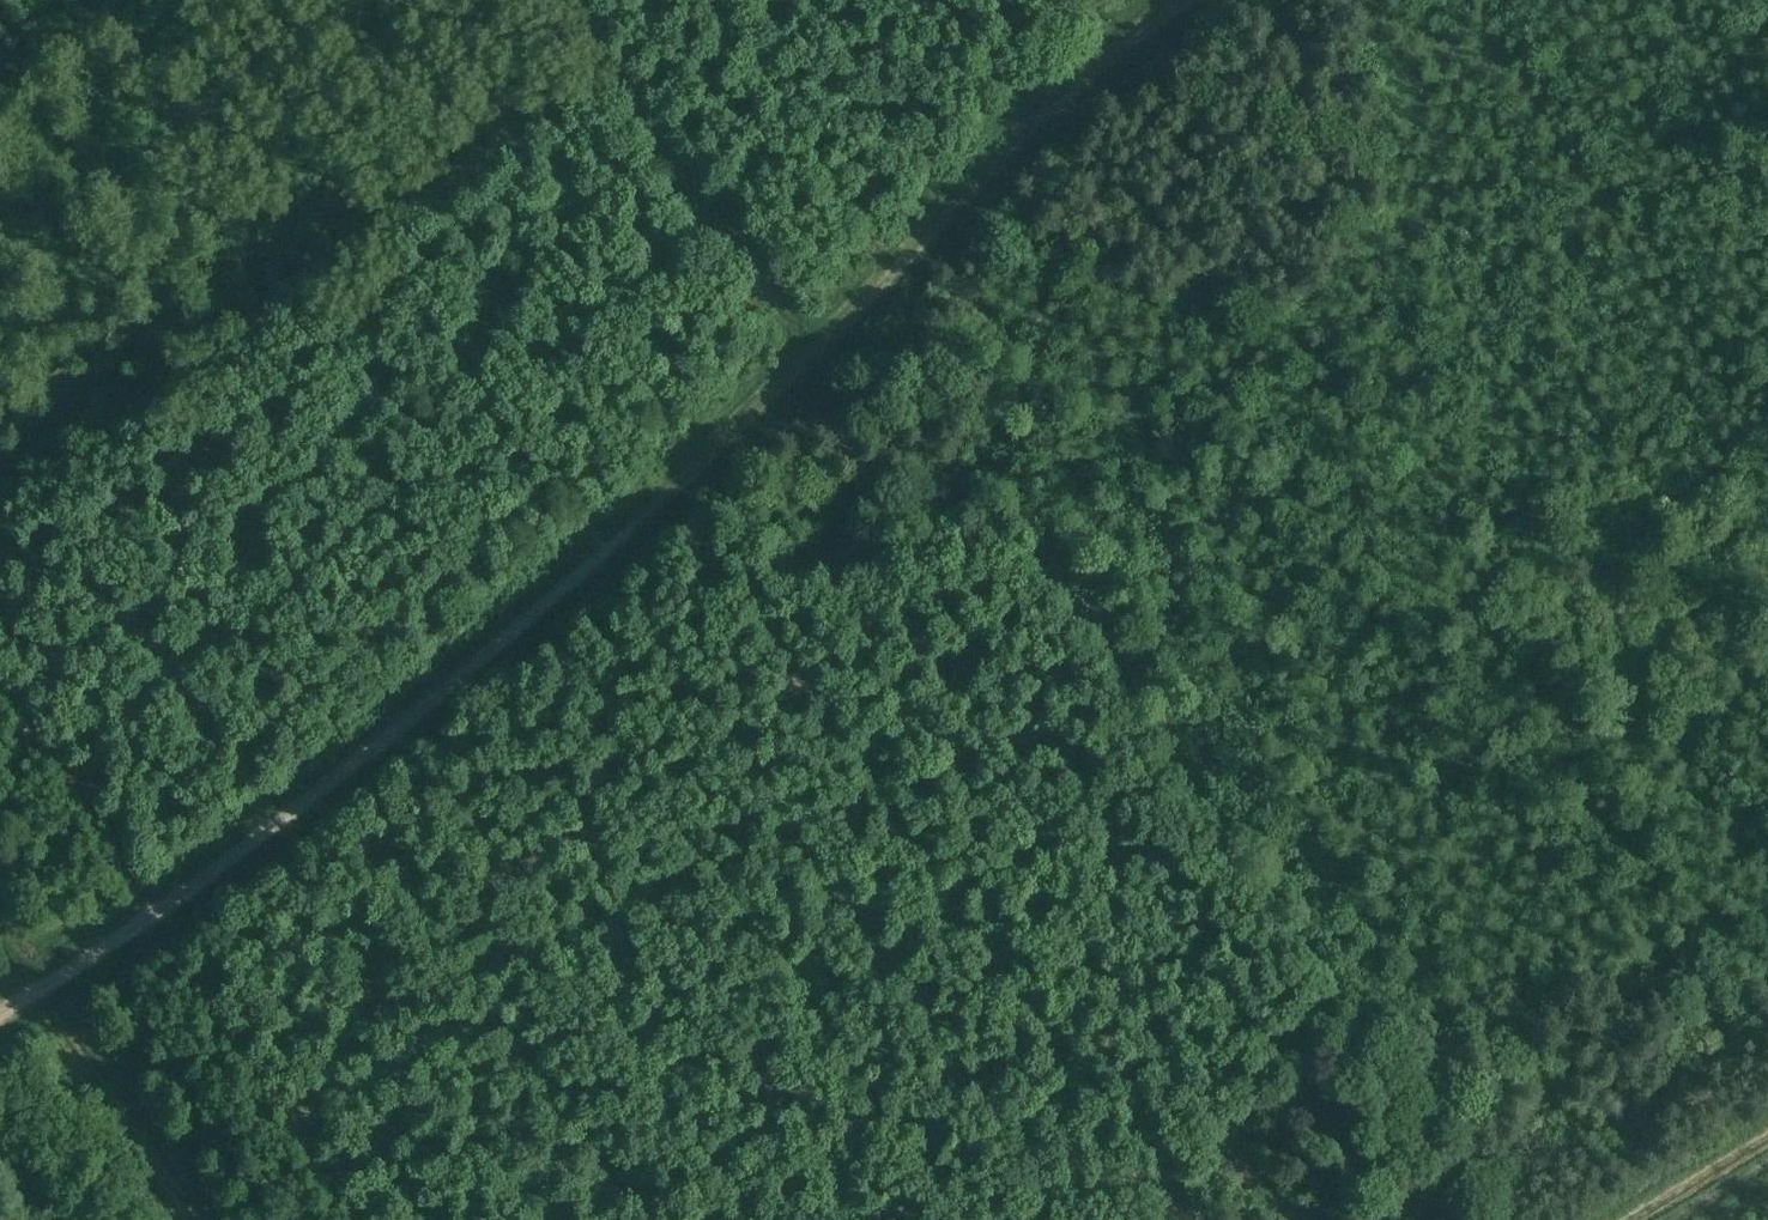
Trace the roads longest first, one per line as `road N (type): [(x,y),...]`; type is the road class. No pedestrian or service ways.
road 1 (track): [(0,1020),(330,789),(573,588),(1123,51),(1208,0)]

